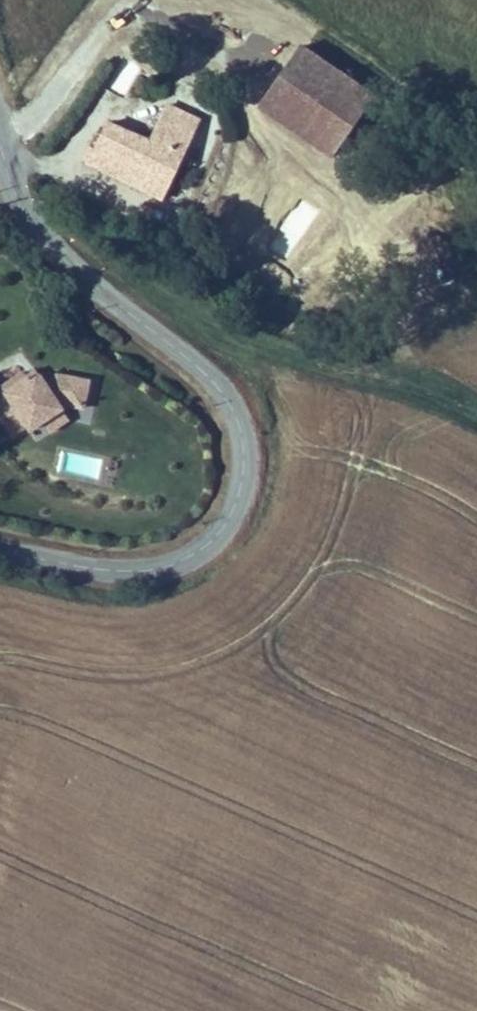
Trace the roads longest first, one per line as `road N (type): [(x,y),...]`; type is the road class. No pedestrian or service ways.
road 1 (unclassified): [(0,549),(101,571),(180,563),(220,535),(233,514),(243,454),(224,396),(56,251),(32,222),(0,150)]

